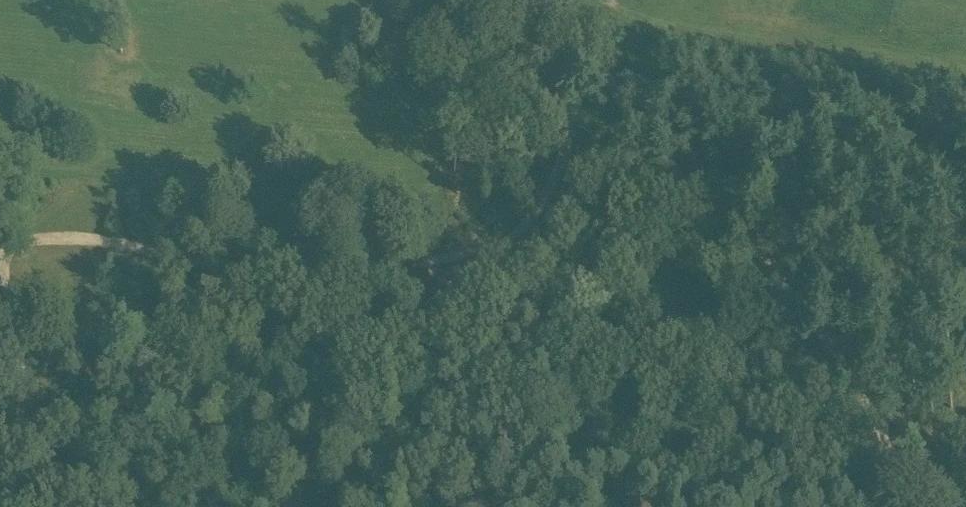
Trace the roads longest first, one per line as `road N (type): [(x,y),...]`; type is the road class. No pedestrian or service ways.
road 1 (track): [(570,4),(638,130),(670,170),(737,229),(838,351),(913,497)]

